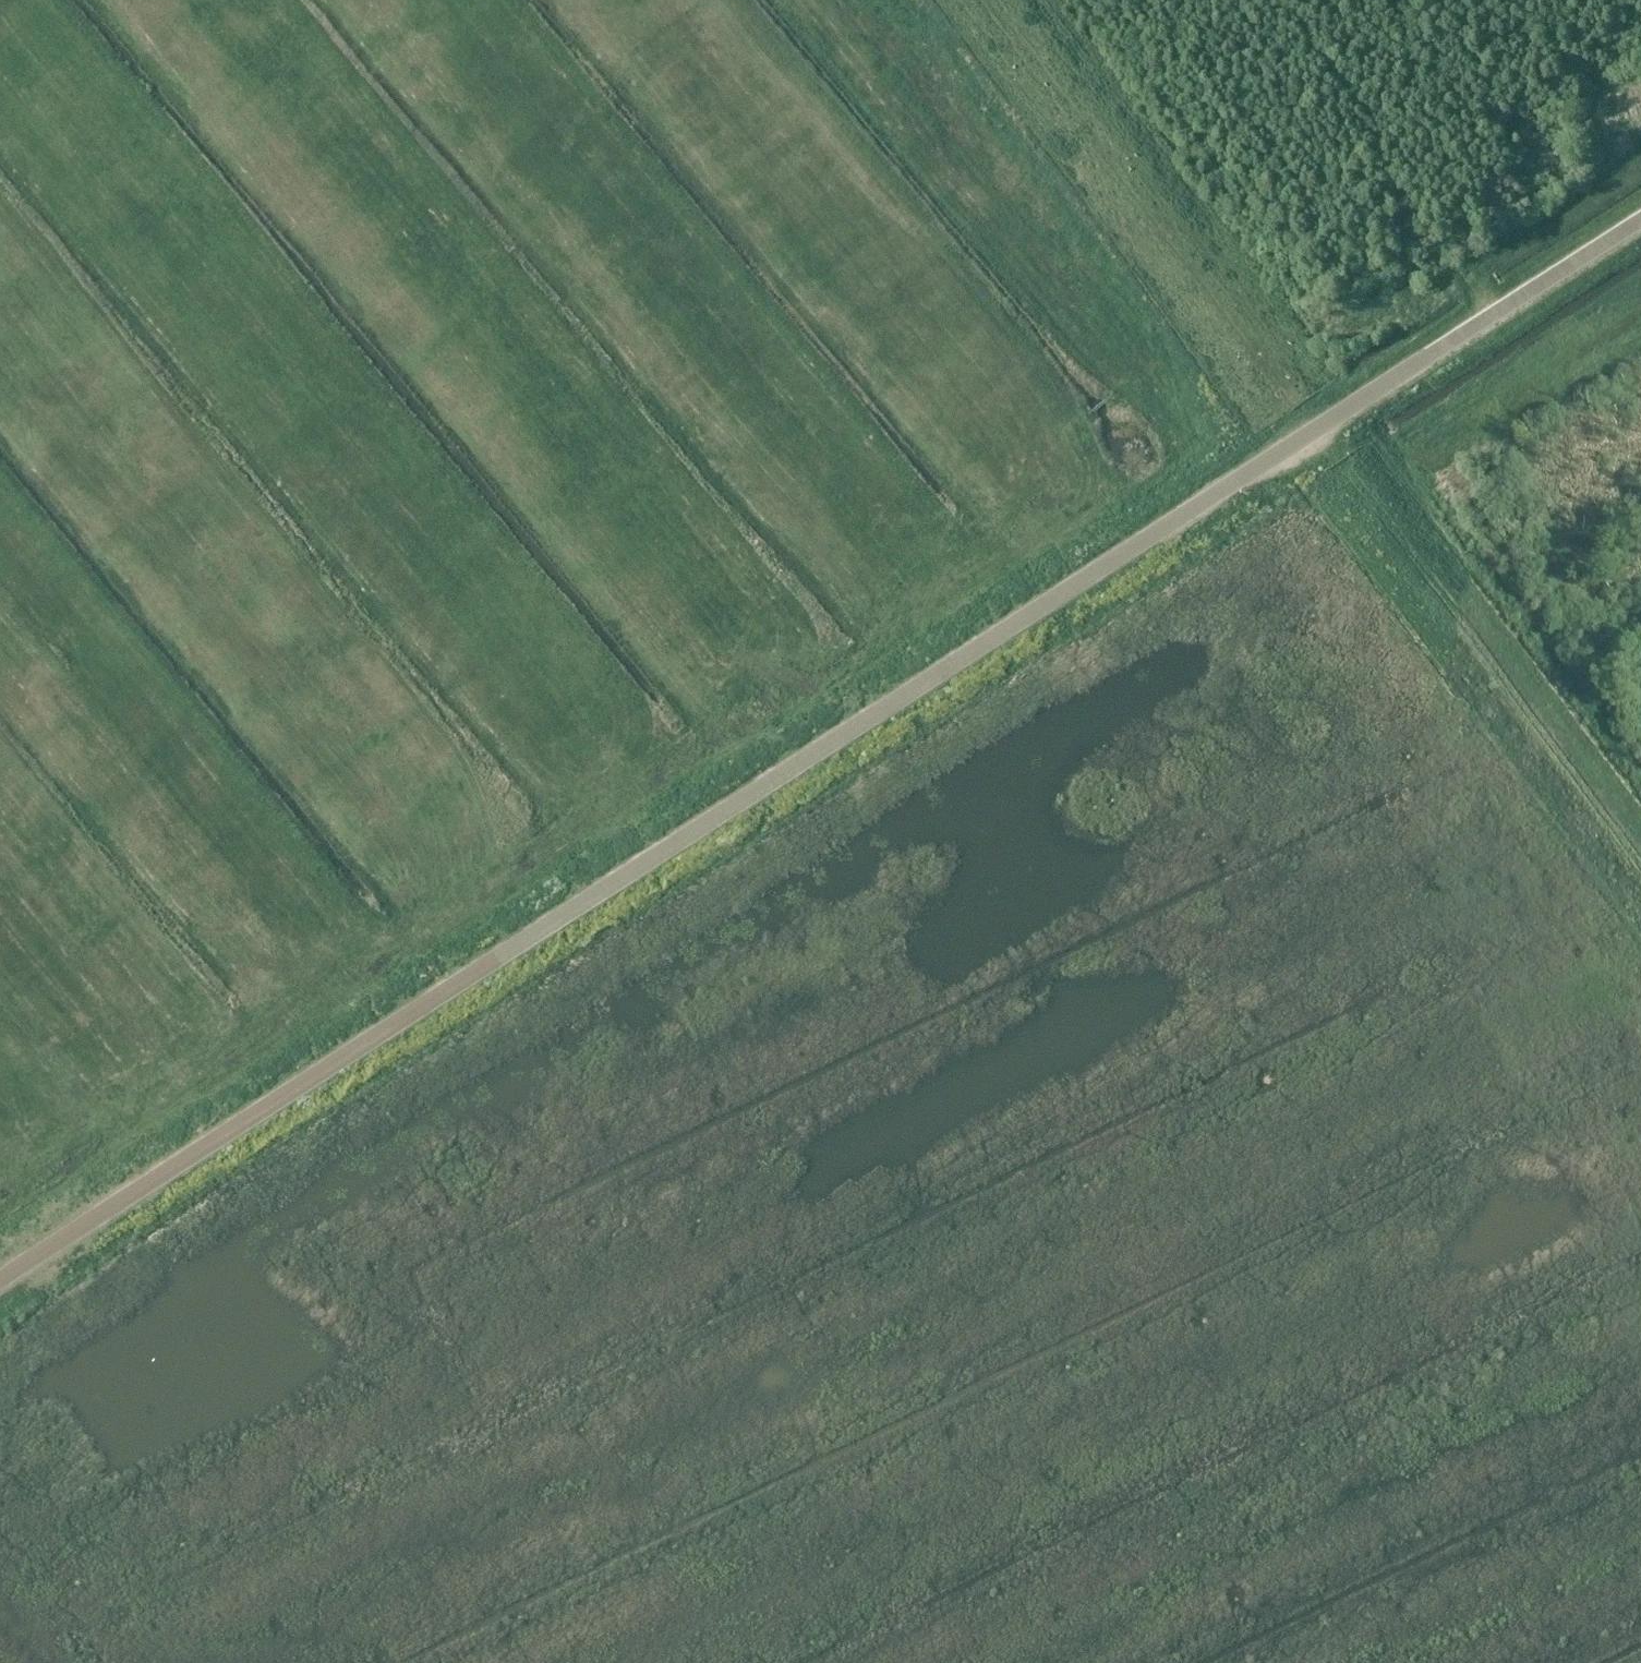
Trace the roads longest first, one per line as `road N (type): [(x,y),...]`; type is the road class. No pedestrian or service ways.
road 1 (unclassified): [(1316,431),(0,1281)]
road 2 (track): [(1350,478),(1640,866)]
road 3 (unclassified): [(1316,431),(1640,222)]

